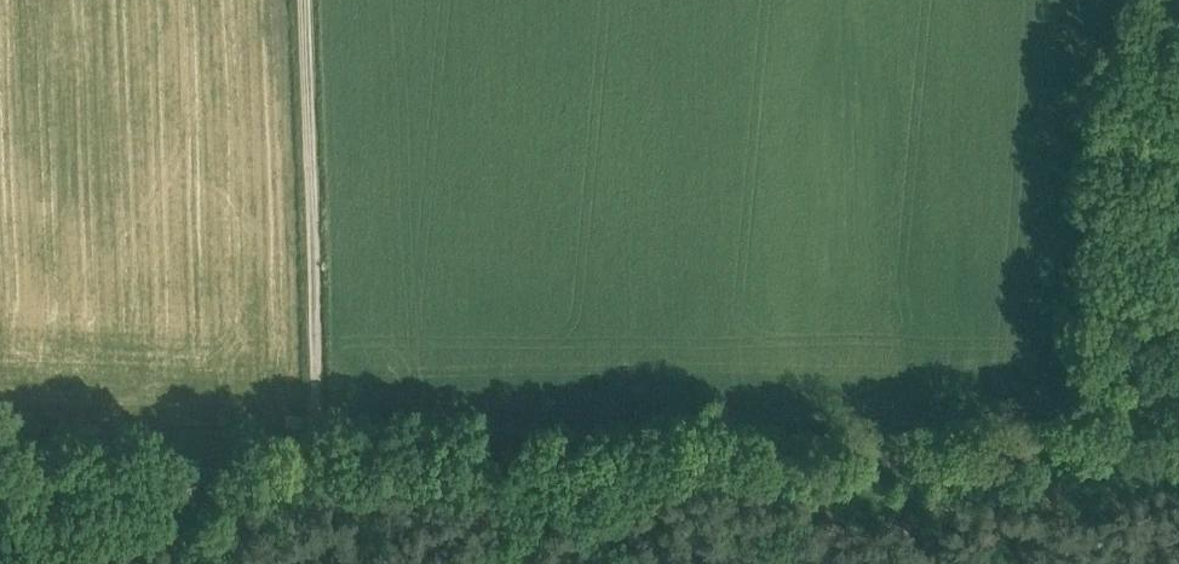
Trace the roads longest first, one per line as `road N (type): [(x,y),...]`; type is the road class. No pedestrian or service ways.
road 1 (track): [(852,461),(328,471),(306,448)]
road 2 (track): [(306,448),(318,414),(304,0)]
road 3 (track): [(0,496),(37,443),(60,434),(264,438),(306,448)]
road 4 (track): [(1178,443),(852,461)]

